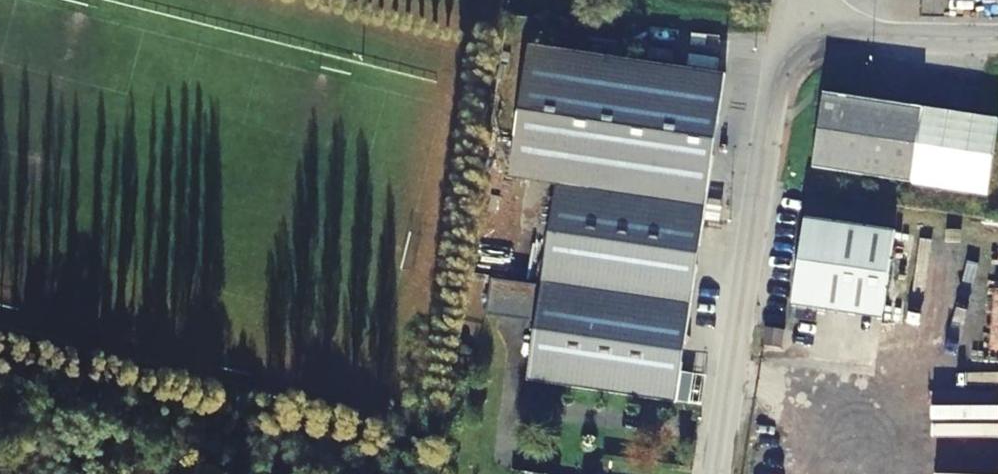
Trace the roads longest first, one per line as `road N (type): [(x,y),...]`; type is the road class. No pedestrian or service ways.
road 1 (unclassified): [(721,473),(791,25)]
road 2 (unclassified): [(791,25),(997,39)]

